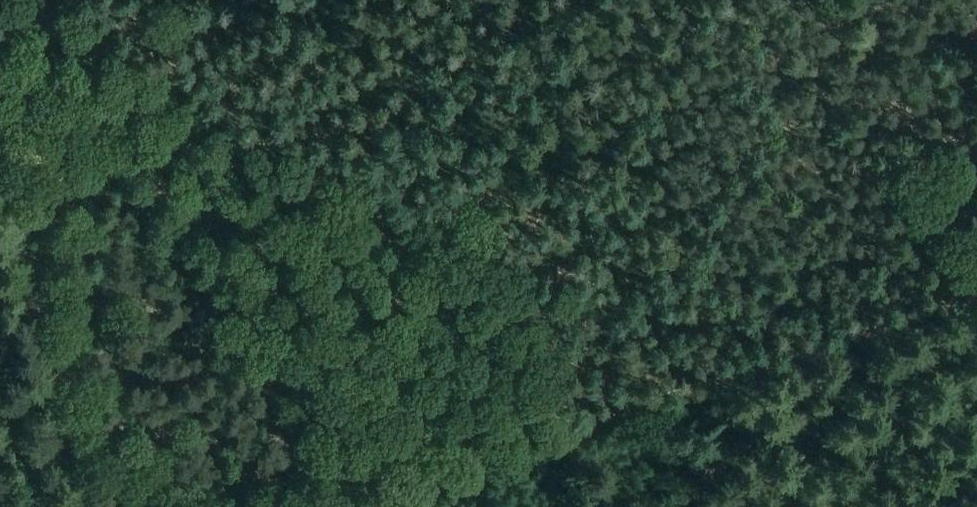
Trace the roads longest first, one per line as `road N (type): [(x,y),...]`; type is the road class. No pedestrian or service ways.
road 1 (track): [(355,506),(976,280)]

